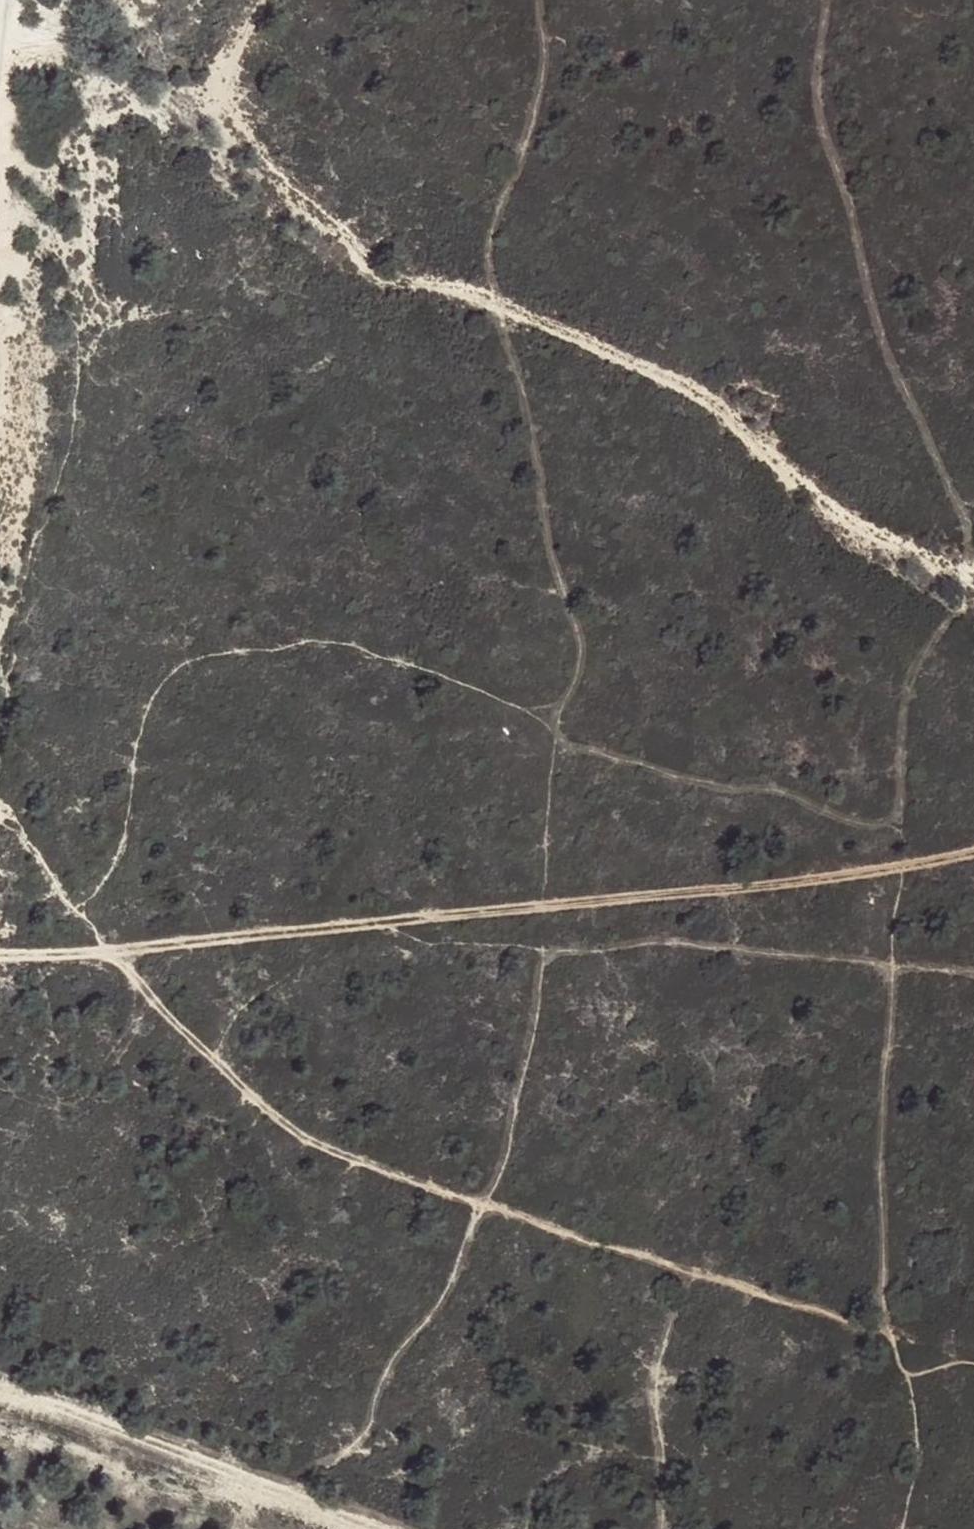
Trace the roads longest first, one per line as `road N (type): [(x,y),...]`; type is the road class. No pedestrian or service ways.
road 1 (track): [(102,953),(973,854)]
road 2 (track): [(0,1382),(190,1445),(402,1528)]

